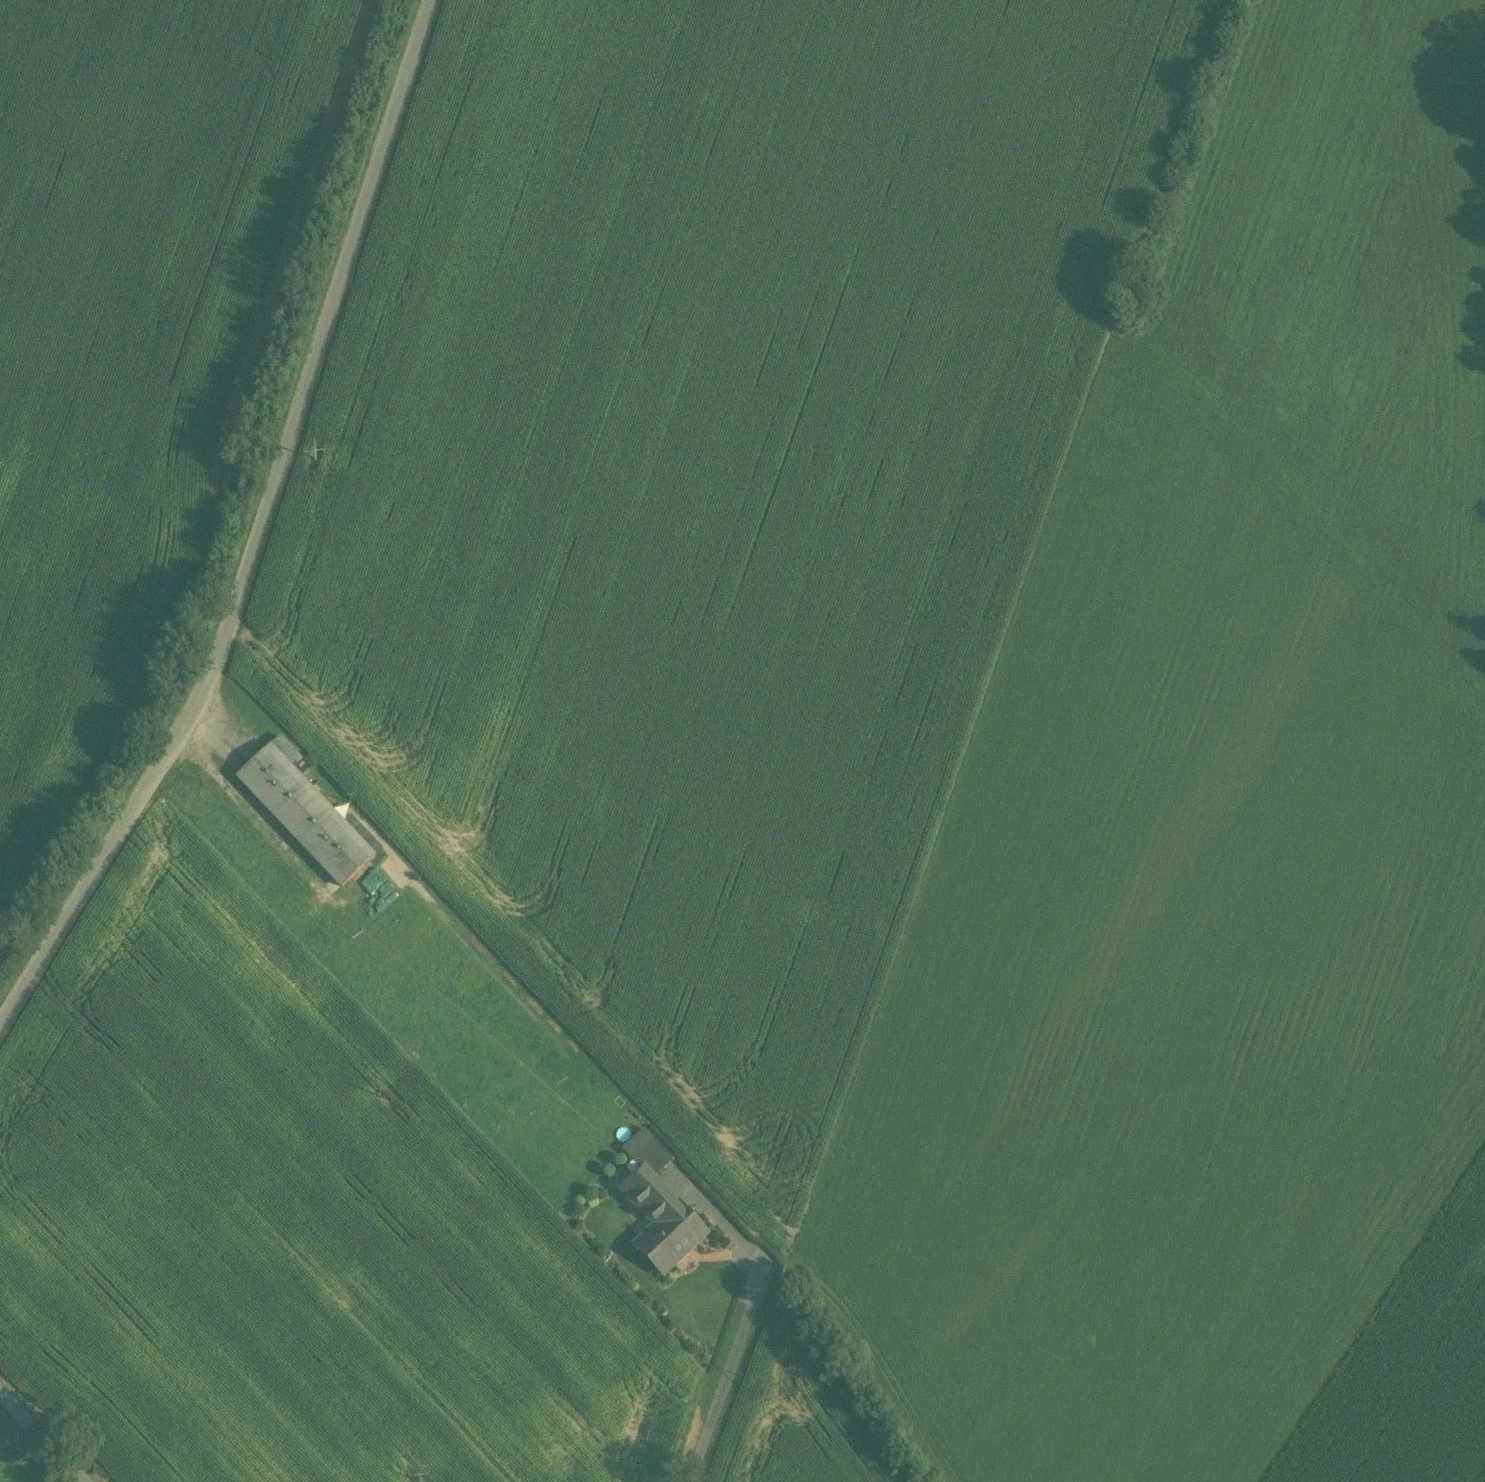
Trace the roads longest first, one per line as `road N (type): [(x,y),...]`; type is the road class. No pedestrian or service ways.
road 1 (unclassified): [(428,0),(218,656),(0,1029)]
road 2 (unclassified): [(0,1378),(100,1481)]

